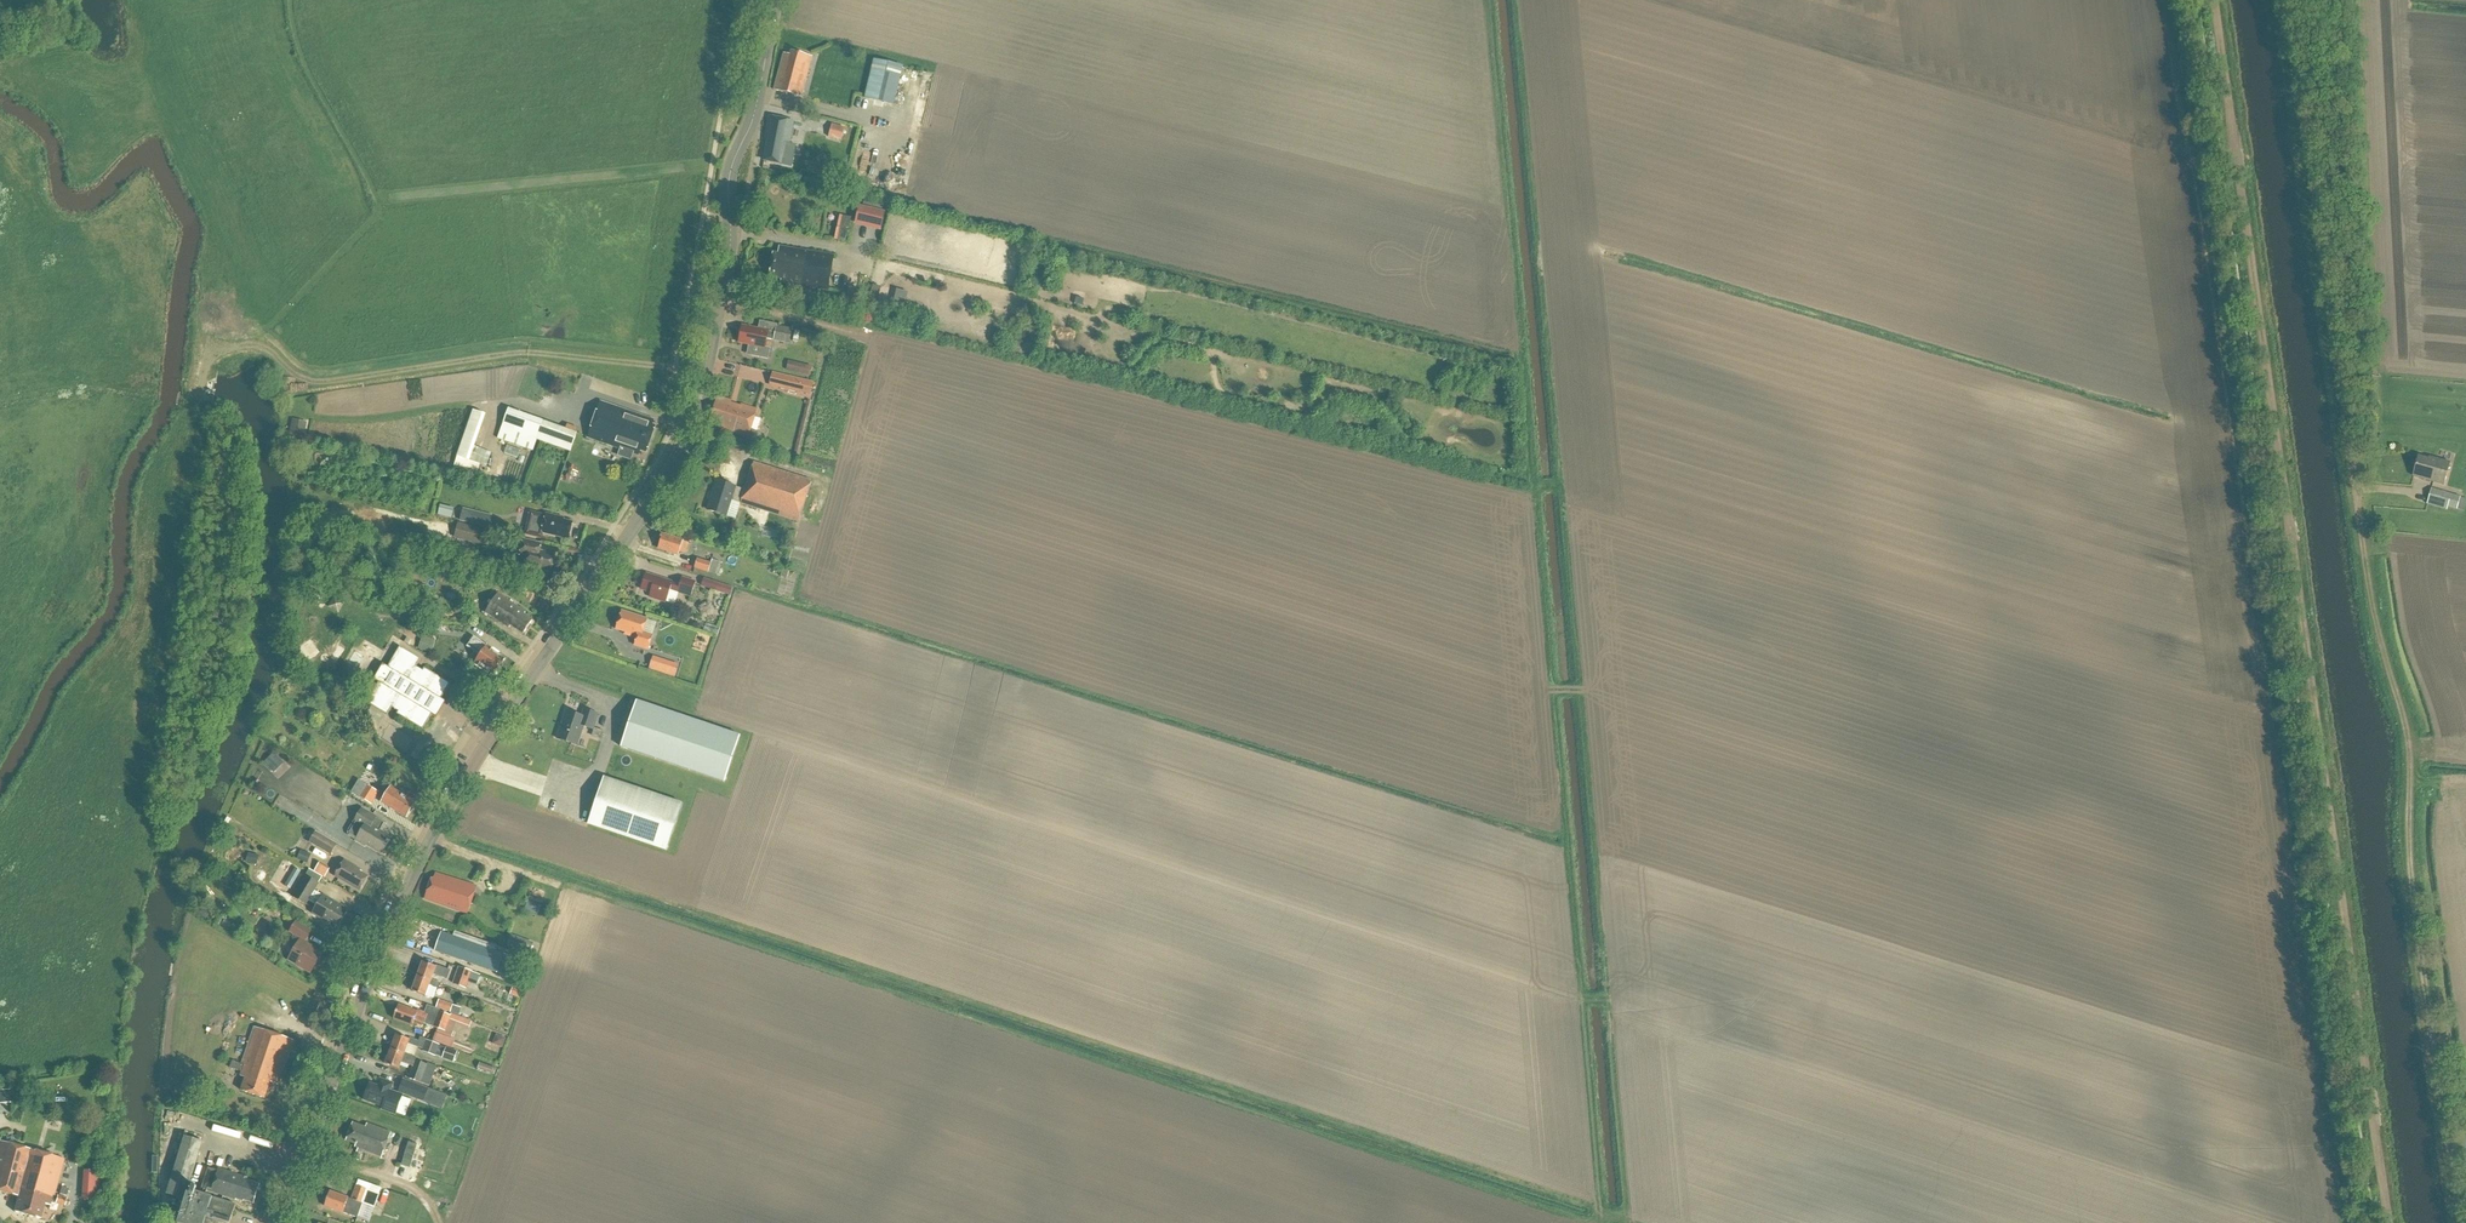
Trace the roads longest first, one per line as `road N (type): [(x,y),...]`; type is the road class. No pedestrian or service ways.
road 1 (tertiary): [(284,1222),(404,896),(437,830),(689,435),(729,265),(729,184),(754,119),(777,0)]
road 2 (track): [(2462,1222),(2415,899),(2411,752),(2373,592),(2290,0)]
road 3 (track): [(2212,0),(2384,1222)]
road 4 (track): [(675,367),(522,353),(322,382),(301,379),(263,348),(229,353)]

